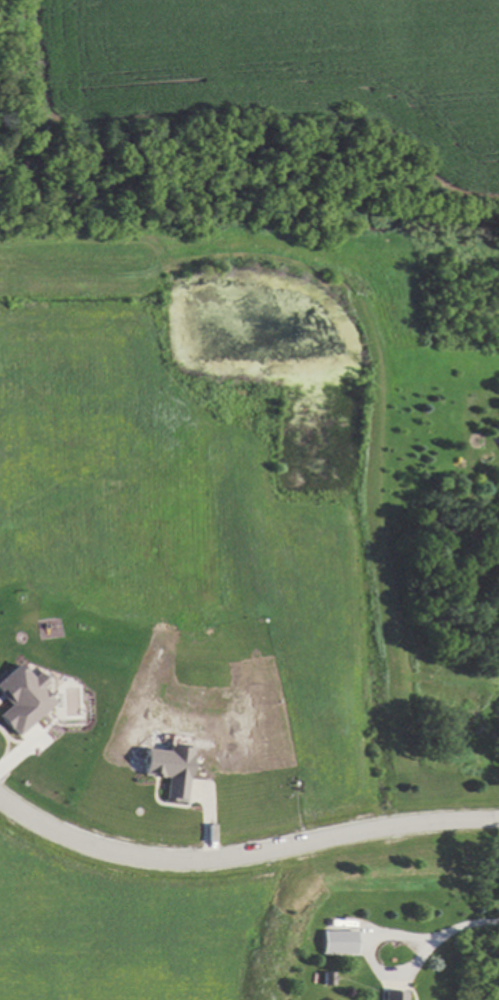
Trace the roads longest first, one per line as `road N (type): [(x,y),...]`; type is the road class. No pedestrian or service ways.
road 1 (residential): [(498,819),(357,831),(223,861),(160,859),(101,849),(0,798)]

